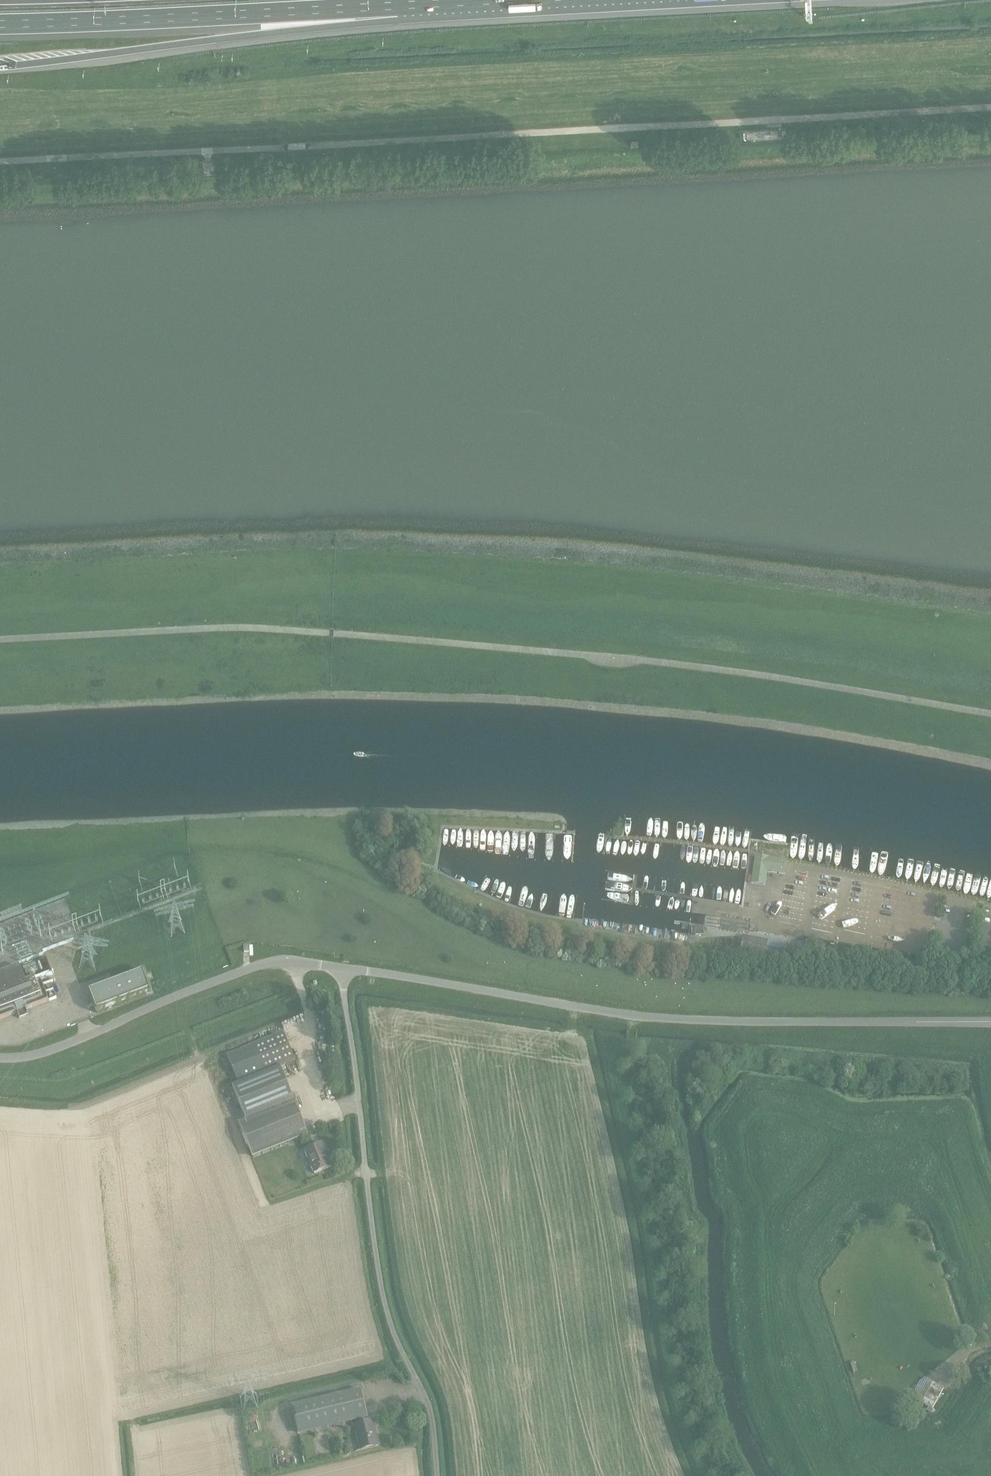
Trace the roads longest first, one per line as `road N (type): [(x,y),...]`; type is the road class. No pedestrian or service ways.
road 1 (unclassified): [(338,965),(638,1018),(990,1021)]
road 2 (unclassified): [(338,965),(381,1295),(430,1413),(436,1475)]
road 3 (motorway): [(0,67),(262,33),(398,6)]
road 4 (motorway): [(0,25),(398,6)]
road 5 (unclassified): [(338,965),(273,961),(41,1054),(0,1057)]

